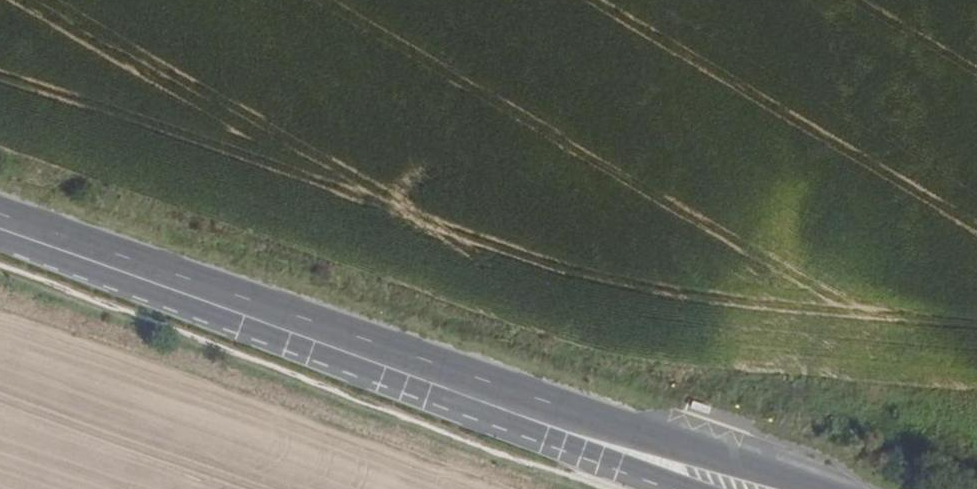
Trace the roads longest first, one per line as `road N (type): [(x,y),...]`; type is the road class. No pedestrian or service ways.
road 1 (primary): [(814,488),(227,309)]
road 2 (primary): [(227,309),(392,382),(685,488)]
road 3 (primary): [(227,309),(0,224)]

